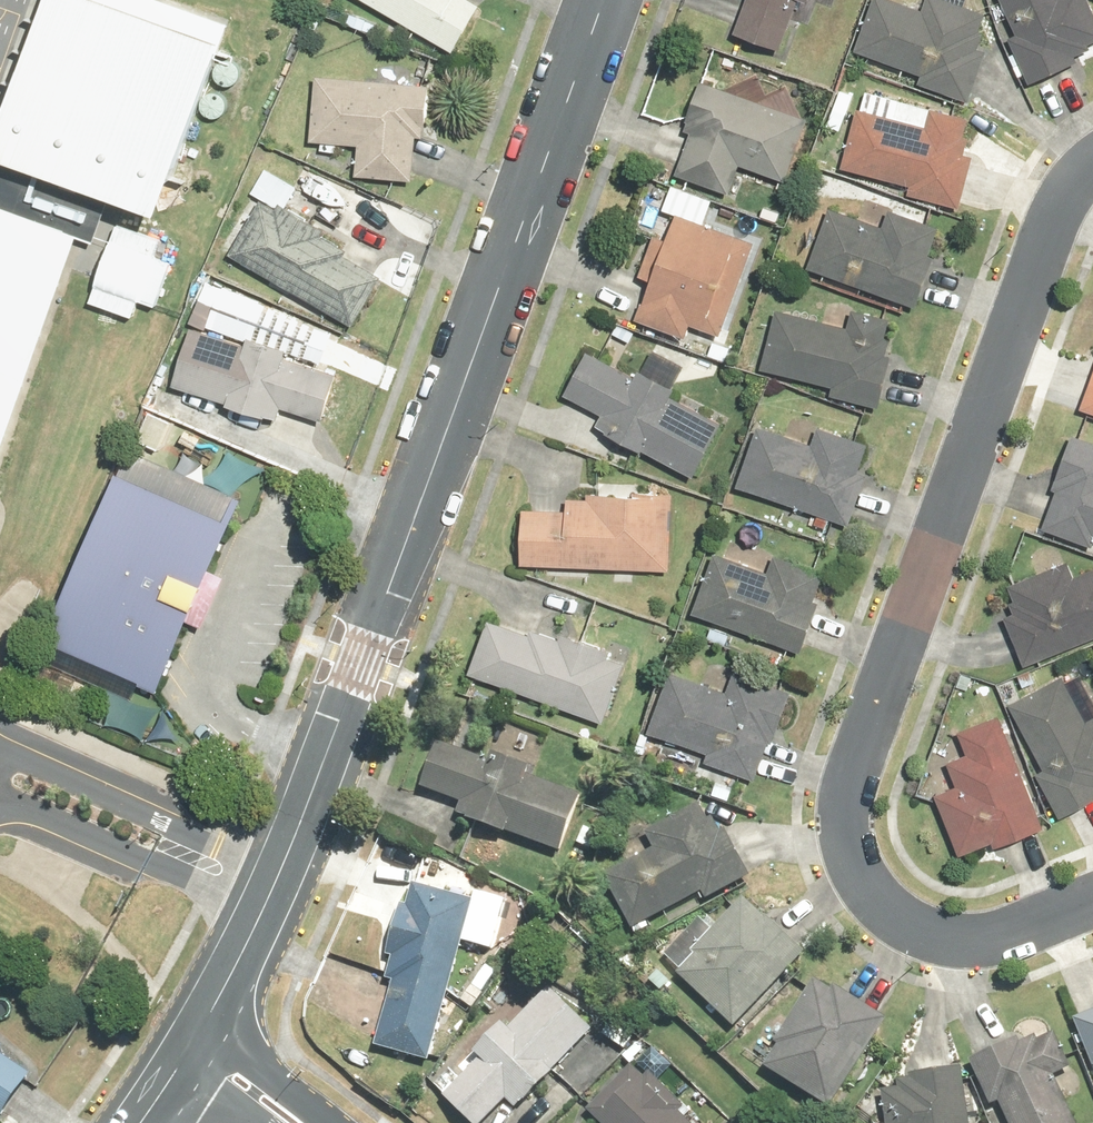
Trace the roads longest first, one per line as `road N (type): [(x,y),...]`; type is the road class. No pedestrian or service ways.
road 1 (tertiary): [(603,0),(363,663),(211,1016)]
road 2 (residential): [(1092,162),(1066,187),(1053,220),(858,760),(845,817),(856,875),(905,923),(939,940),(977,945),(1092,902)]
road 3 (residential): [(211,1016),(321,1122)]

